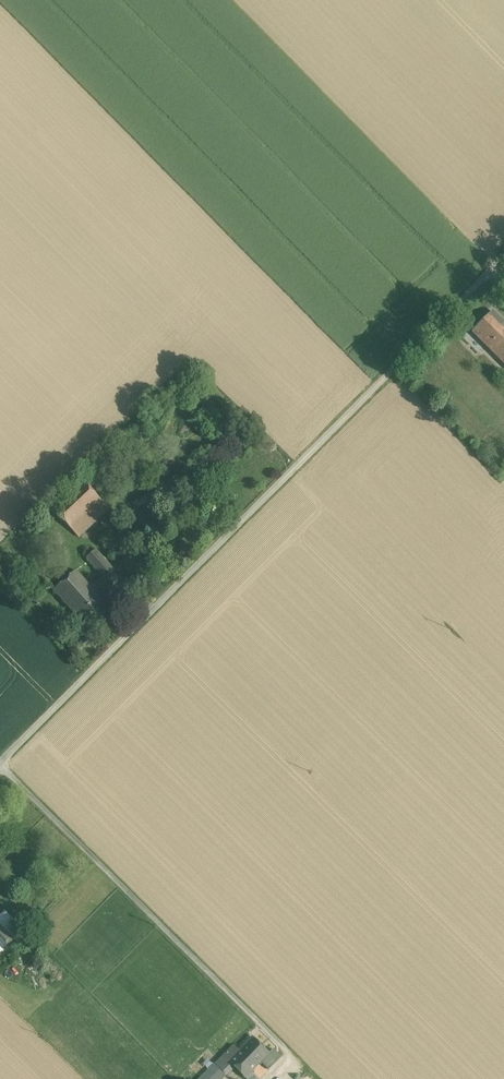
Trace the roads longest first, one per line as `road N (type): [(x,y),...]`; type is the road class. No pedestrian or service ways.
road 1 (unclassified): [(0,764),(503,258)]

